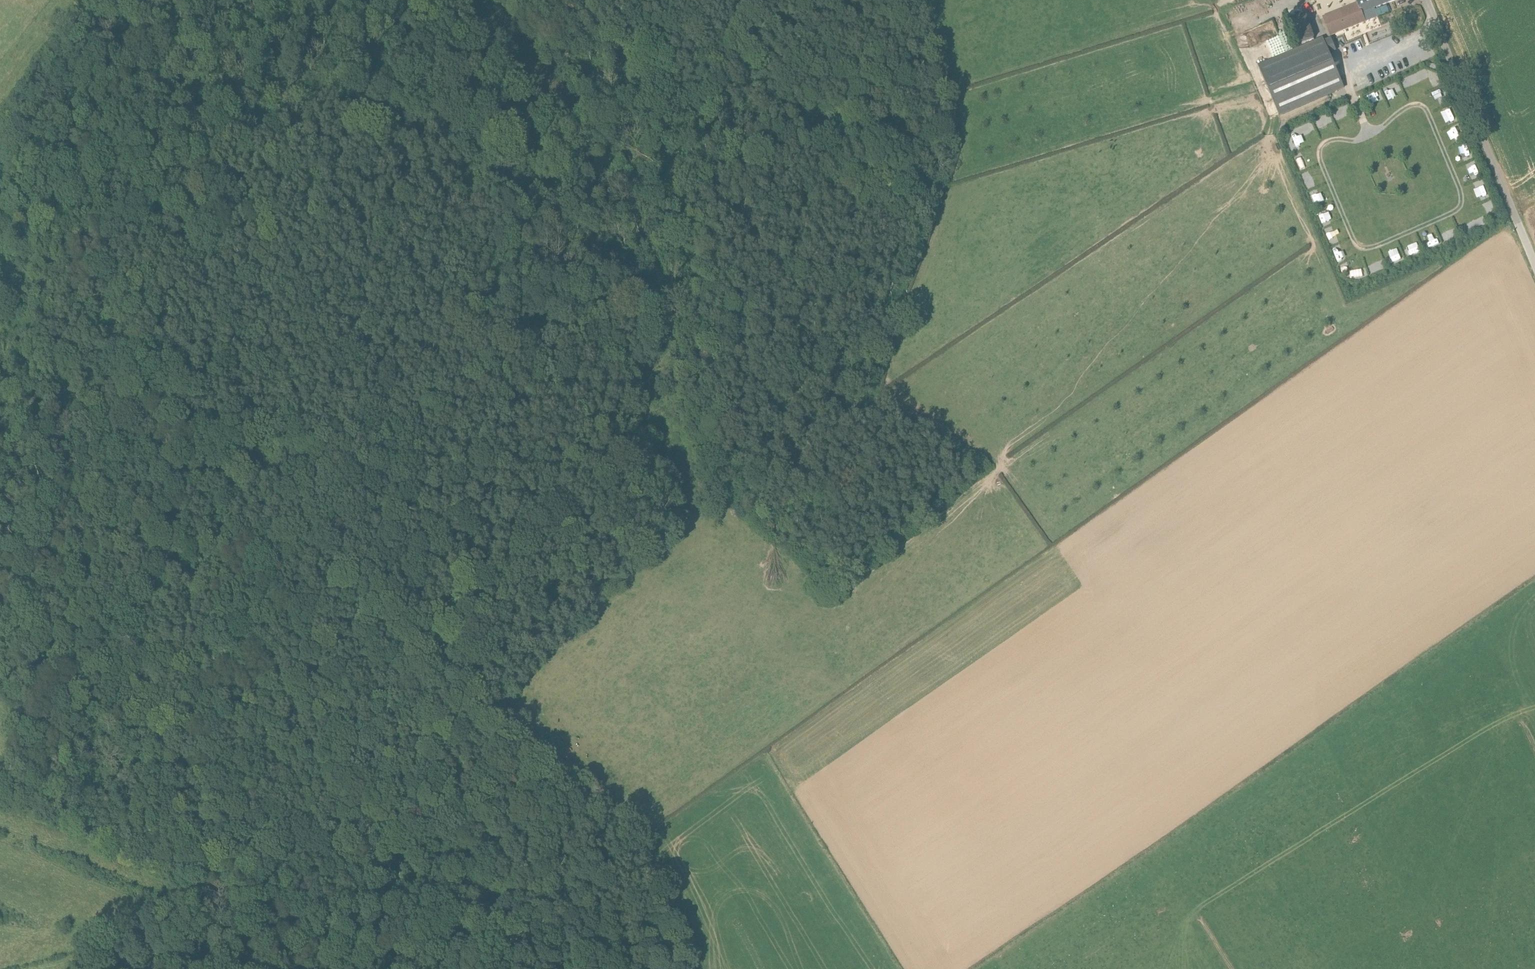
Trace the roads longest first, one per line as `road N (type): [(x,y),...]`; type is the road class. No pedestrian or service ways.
road 1 (unclassified): [(1534,264),(1426,0)]

